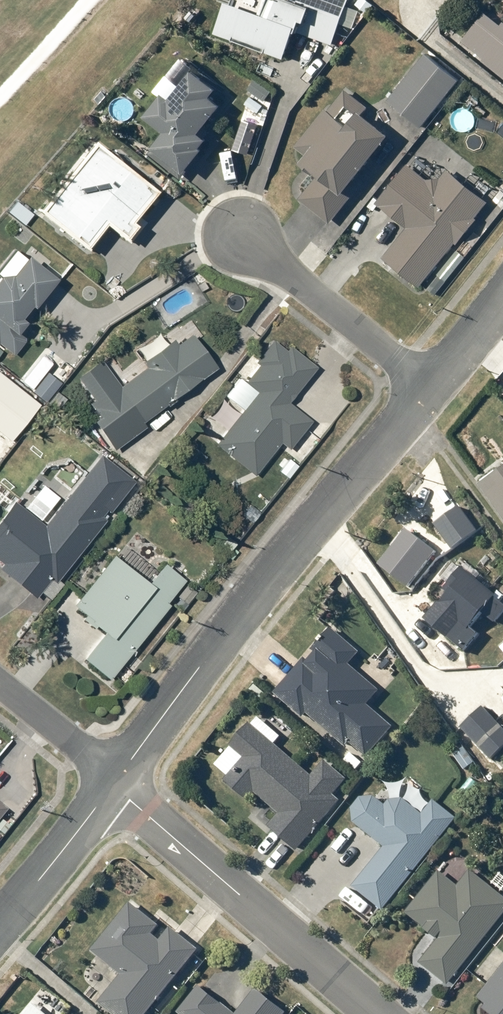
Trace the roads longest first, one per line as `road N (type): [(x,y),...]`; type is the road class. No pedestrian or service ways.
road 1 (residential): [(114,783),(273,565),(431,388)]
road 2 (residential): [(114,783),(376,1013)]
road 3 (residential): [(241,232),(431,388)]
road 4 (residential): [(0,927),(114,783)]
road 5 (residential): [(0,686),(114,783)]
road 6 (residential): [(431,388),(502,292)]

